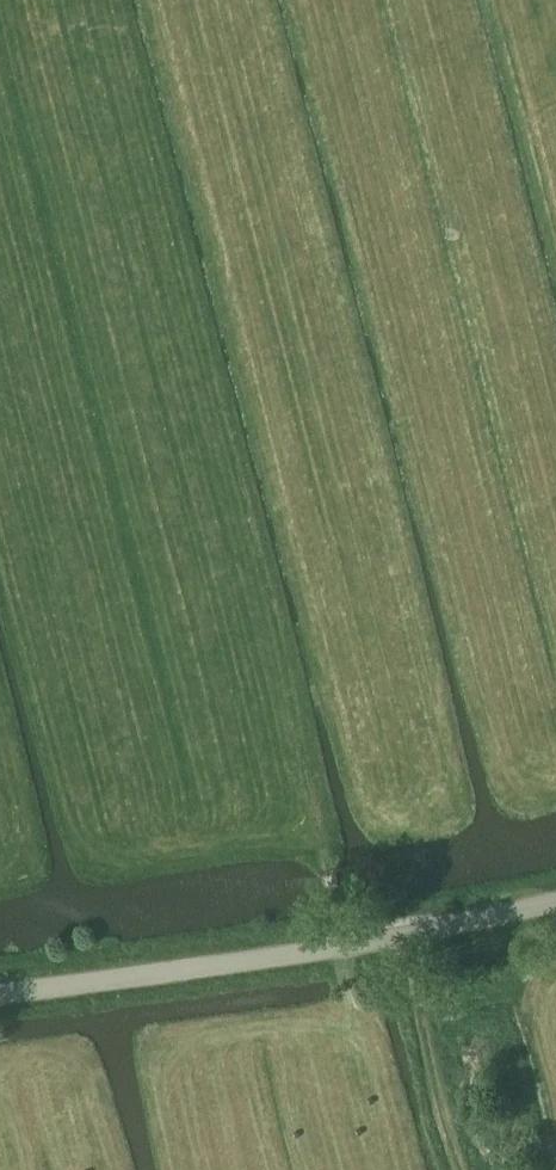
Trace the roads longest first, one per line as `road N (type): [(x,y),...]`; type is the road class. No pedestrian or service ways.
road 1 (unclassified): [(555,902),(413,934),(0,994)]

